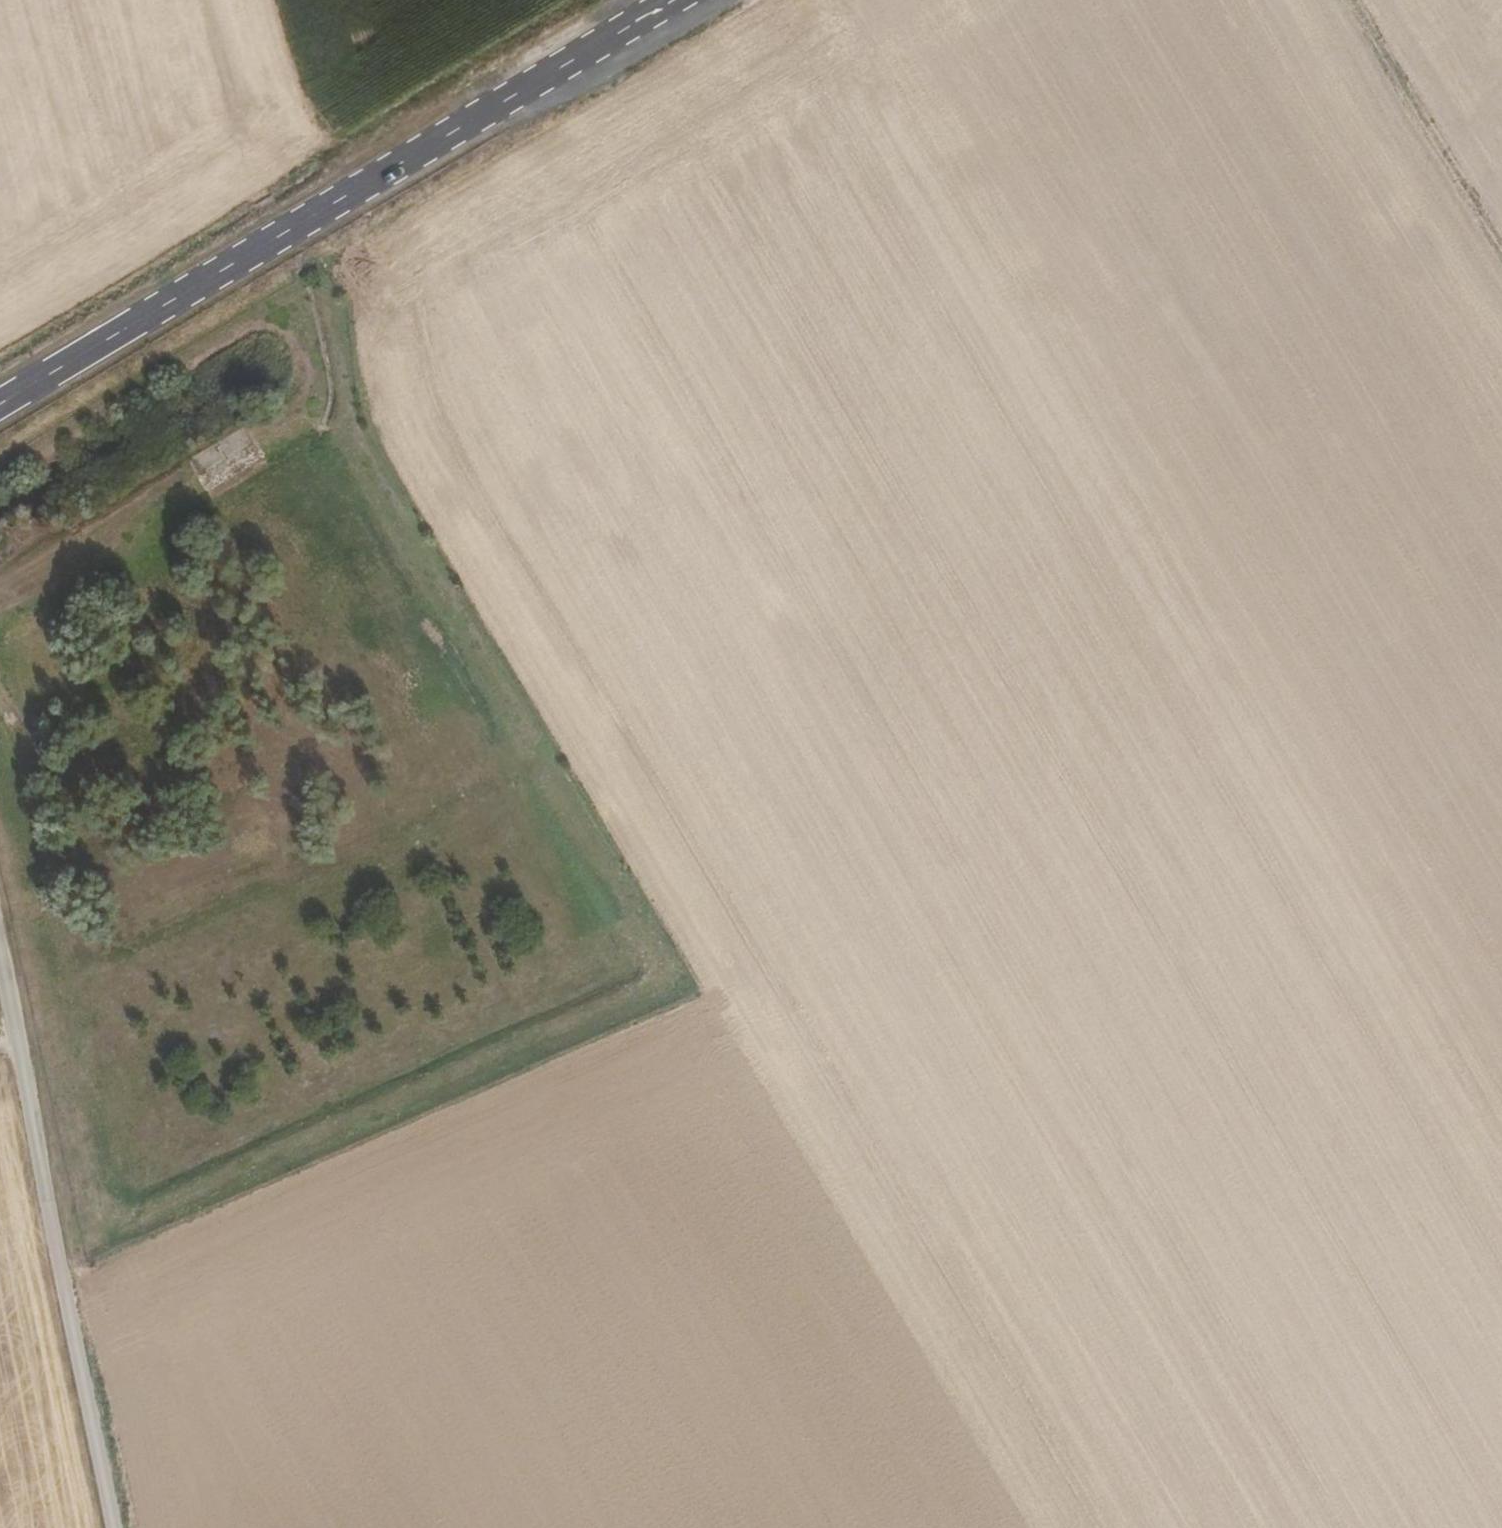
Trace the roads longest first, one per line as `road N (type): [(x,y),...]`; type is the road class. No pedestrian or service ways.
road 1 (primary): [(0,405),(675,0)]
road 2 (unclassified): [(105,1527),(0,981)]
road 3 (track): [(1363,0),(1501,227)]

